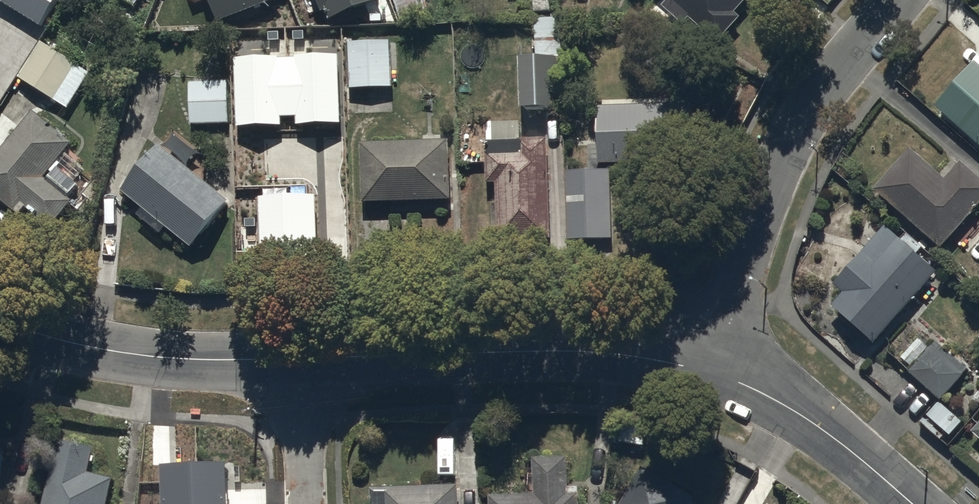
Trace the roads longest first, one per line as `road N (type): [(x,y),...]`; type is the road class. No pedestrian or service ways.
road 1 (residential): [(899,0),(833,76),(780,162),(735,290),(717,375)]
road 2 (tertiary): [(301,362),(573,346),(717,375)]
road 3 (tertiary): [(0,316),(108,350),(301,362)]
road 4 (tertiary): [(717,375),(832,437),(910,503)]
road 5 (residential): [(301,362),(305,503)]

